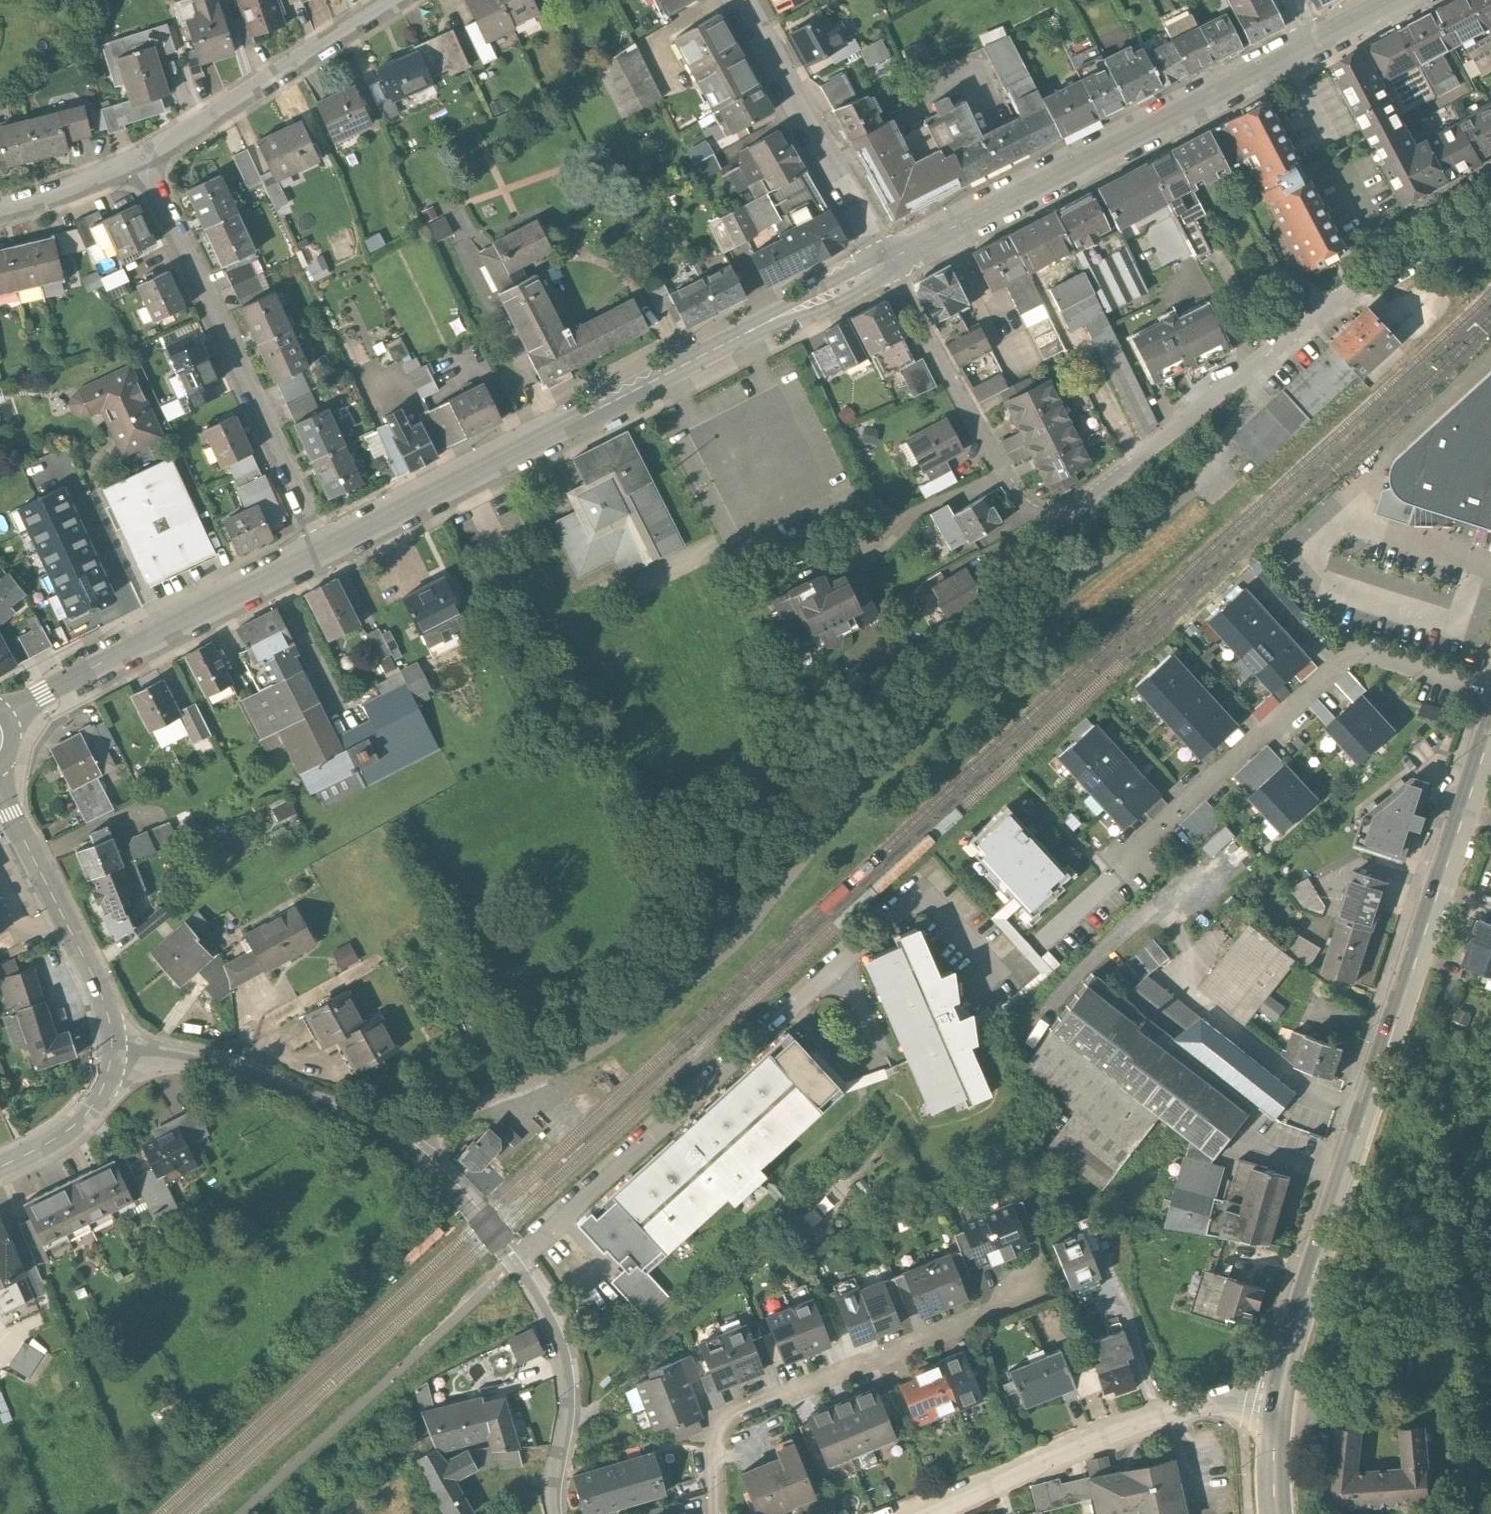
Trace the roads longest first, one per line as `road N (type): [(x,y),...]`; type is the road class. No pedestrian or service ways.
road 1 (residential): [(891,261),(1030,513),(1062,511),(1490,201)]
road 2 (secondary): [(1490,732),(1303,1294),(1280,1391)]
road 3 (residential): [(513,1263),(919,898),(997,979)]
road 4 (tertiary): [(325,546),(891,261)]
road 5 (residential): [(1490,693),(1361,654),(1050,933)]
road 6 (tertiary): [(891,261),(1314,46)]
road 7 (unclassified): [(113,1053),(231,1066),(381,1131),(416,1153),(513,1263)]
road 8 (residential): [(718,1513),(717,1428),(1054,1292)]
road 9 (residential): [(325,546),(142,161)]
road 10 (unclassified): [(914,1513),(1045,1457),(1280,1391)]
road 11 (tertiary): [(0,723),(325,546)]
road 12 (residential): [(891,261),(730,0)]
road 13 (residential): [(142,161),(395,0)]
road 14 (tertiary): [(113,1053),(109,1006),(0,786)]
road 15 (unclassified): [(513,1263),(544,1311),(566,1376),(554,1513)]
road 16 (tertiary): [(0,1168),(60,1140),(97,1105),(113,1053)]
road 17 (residential): [(0,214),(142,161)]

